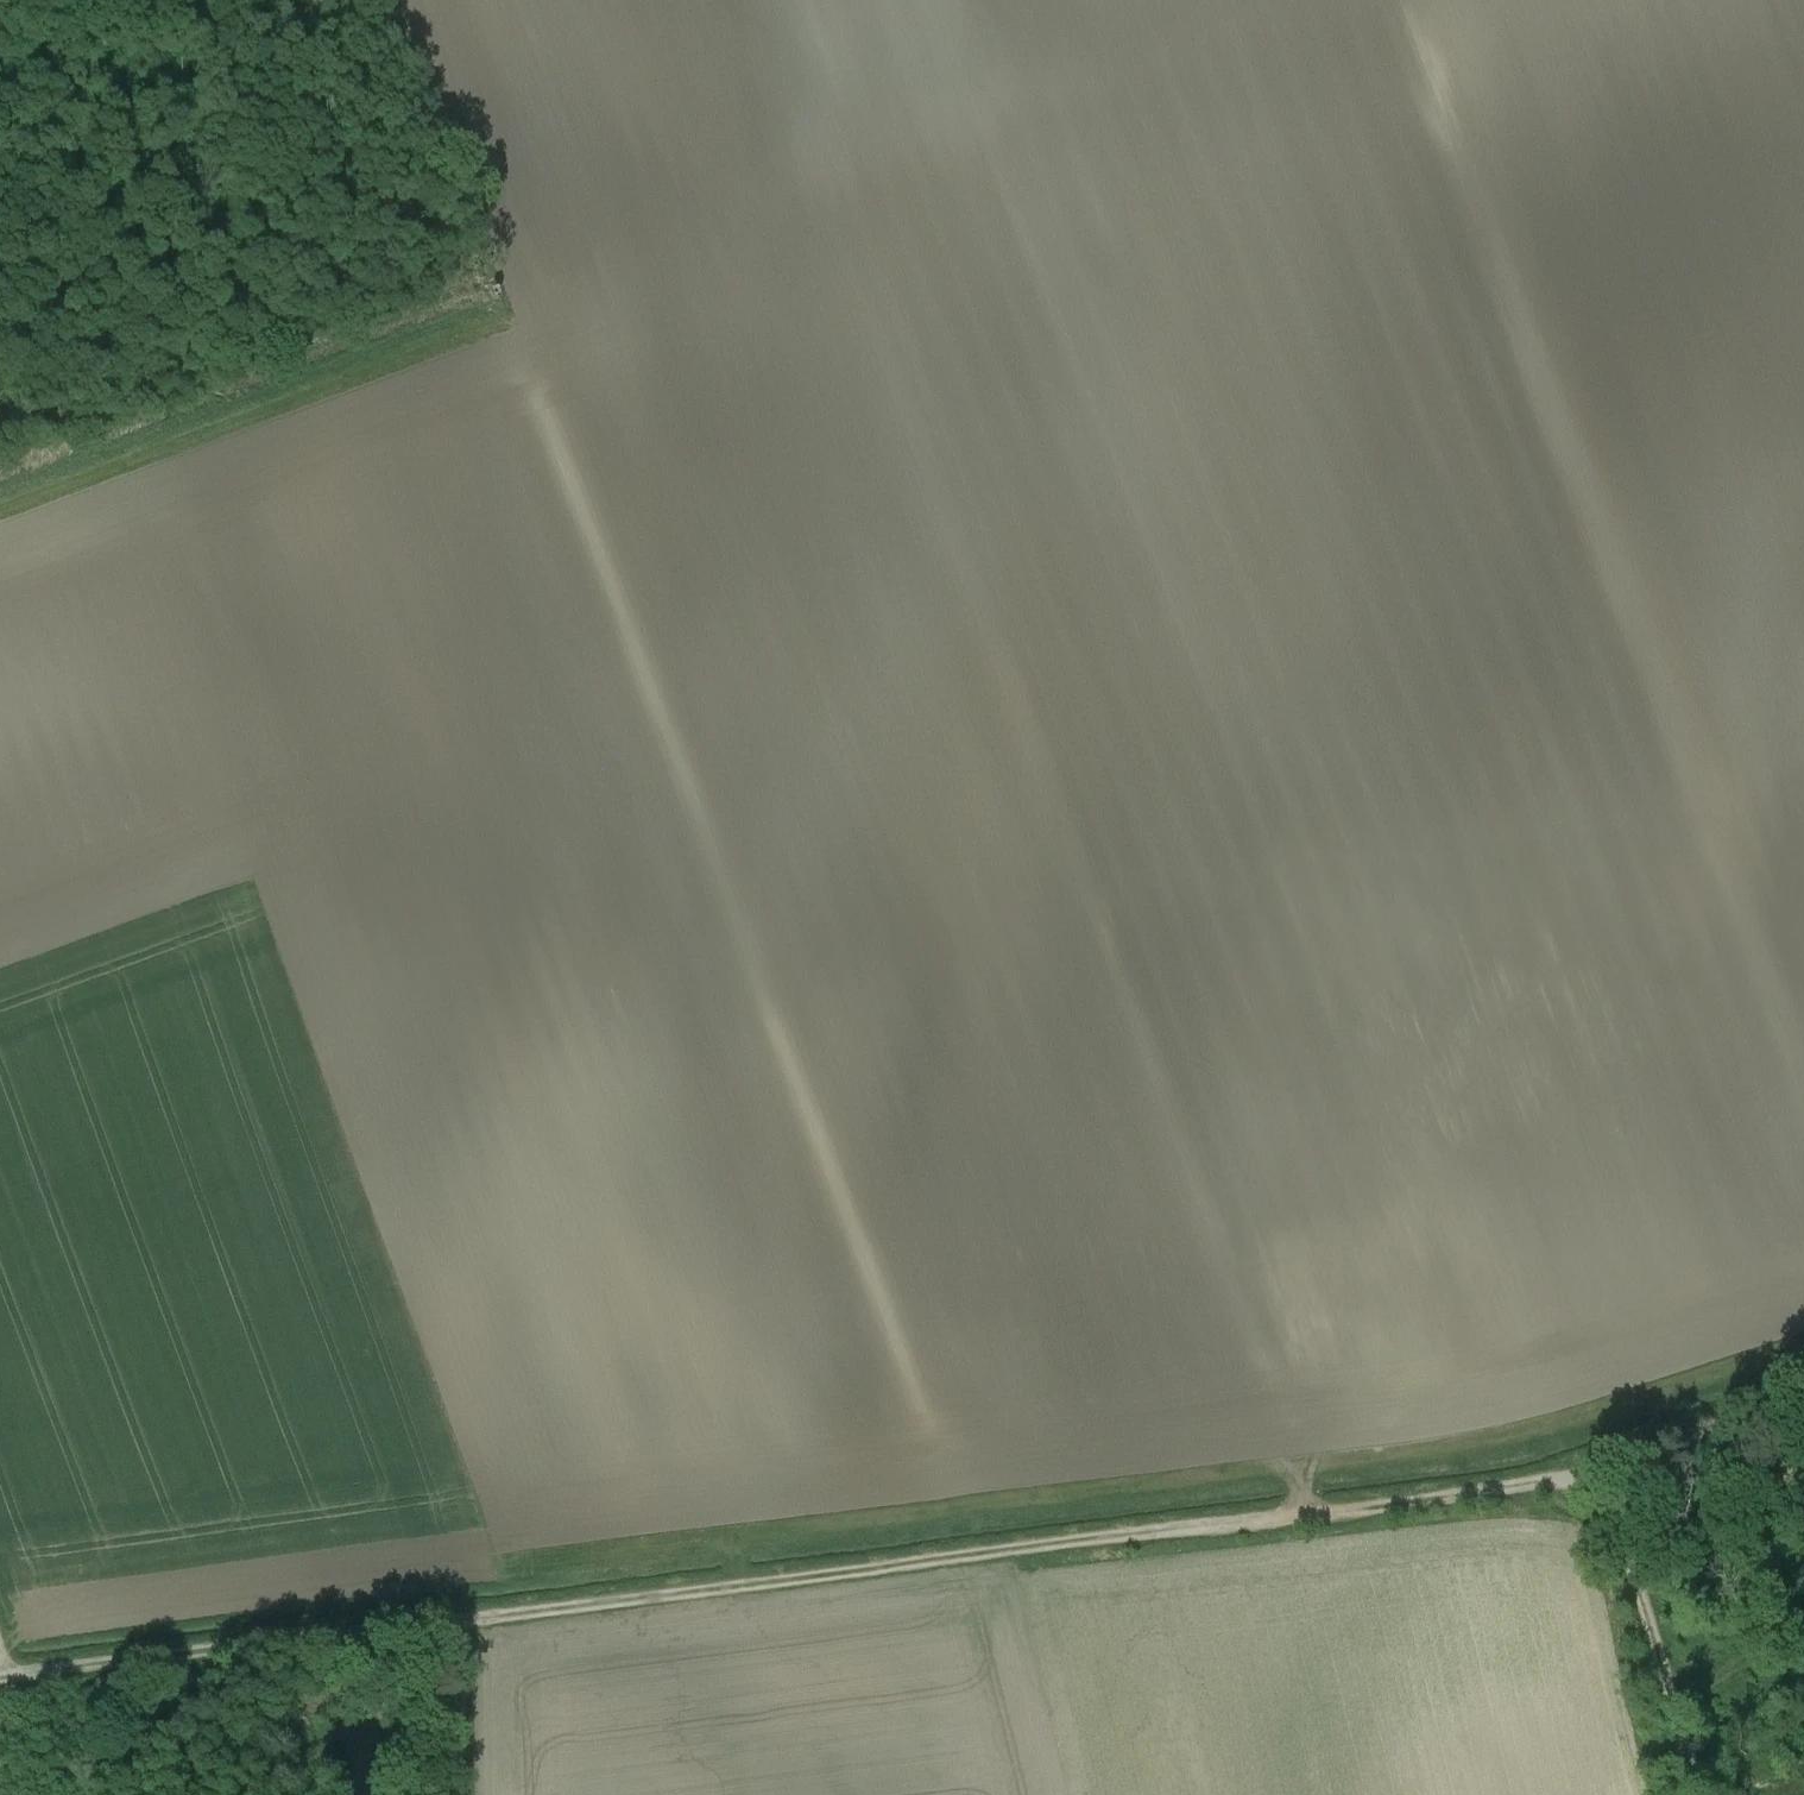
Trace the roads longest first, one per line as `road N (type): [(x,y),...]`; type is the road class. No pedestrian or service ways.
road 1 (track): [(1607,1469),(1529,1492),(0,1679)]
road 2 (track): [(1607,1469),(1698,1794)]
road 3 (track): [(1803,1405),(1607,1469)]
road 4 (track): [(456,1621),(460,1794)]

